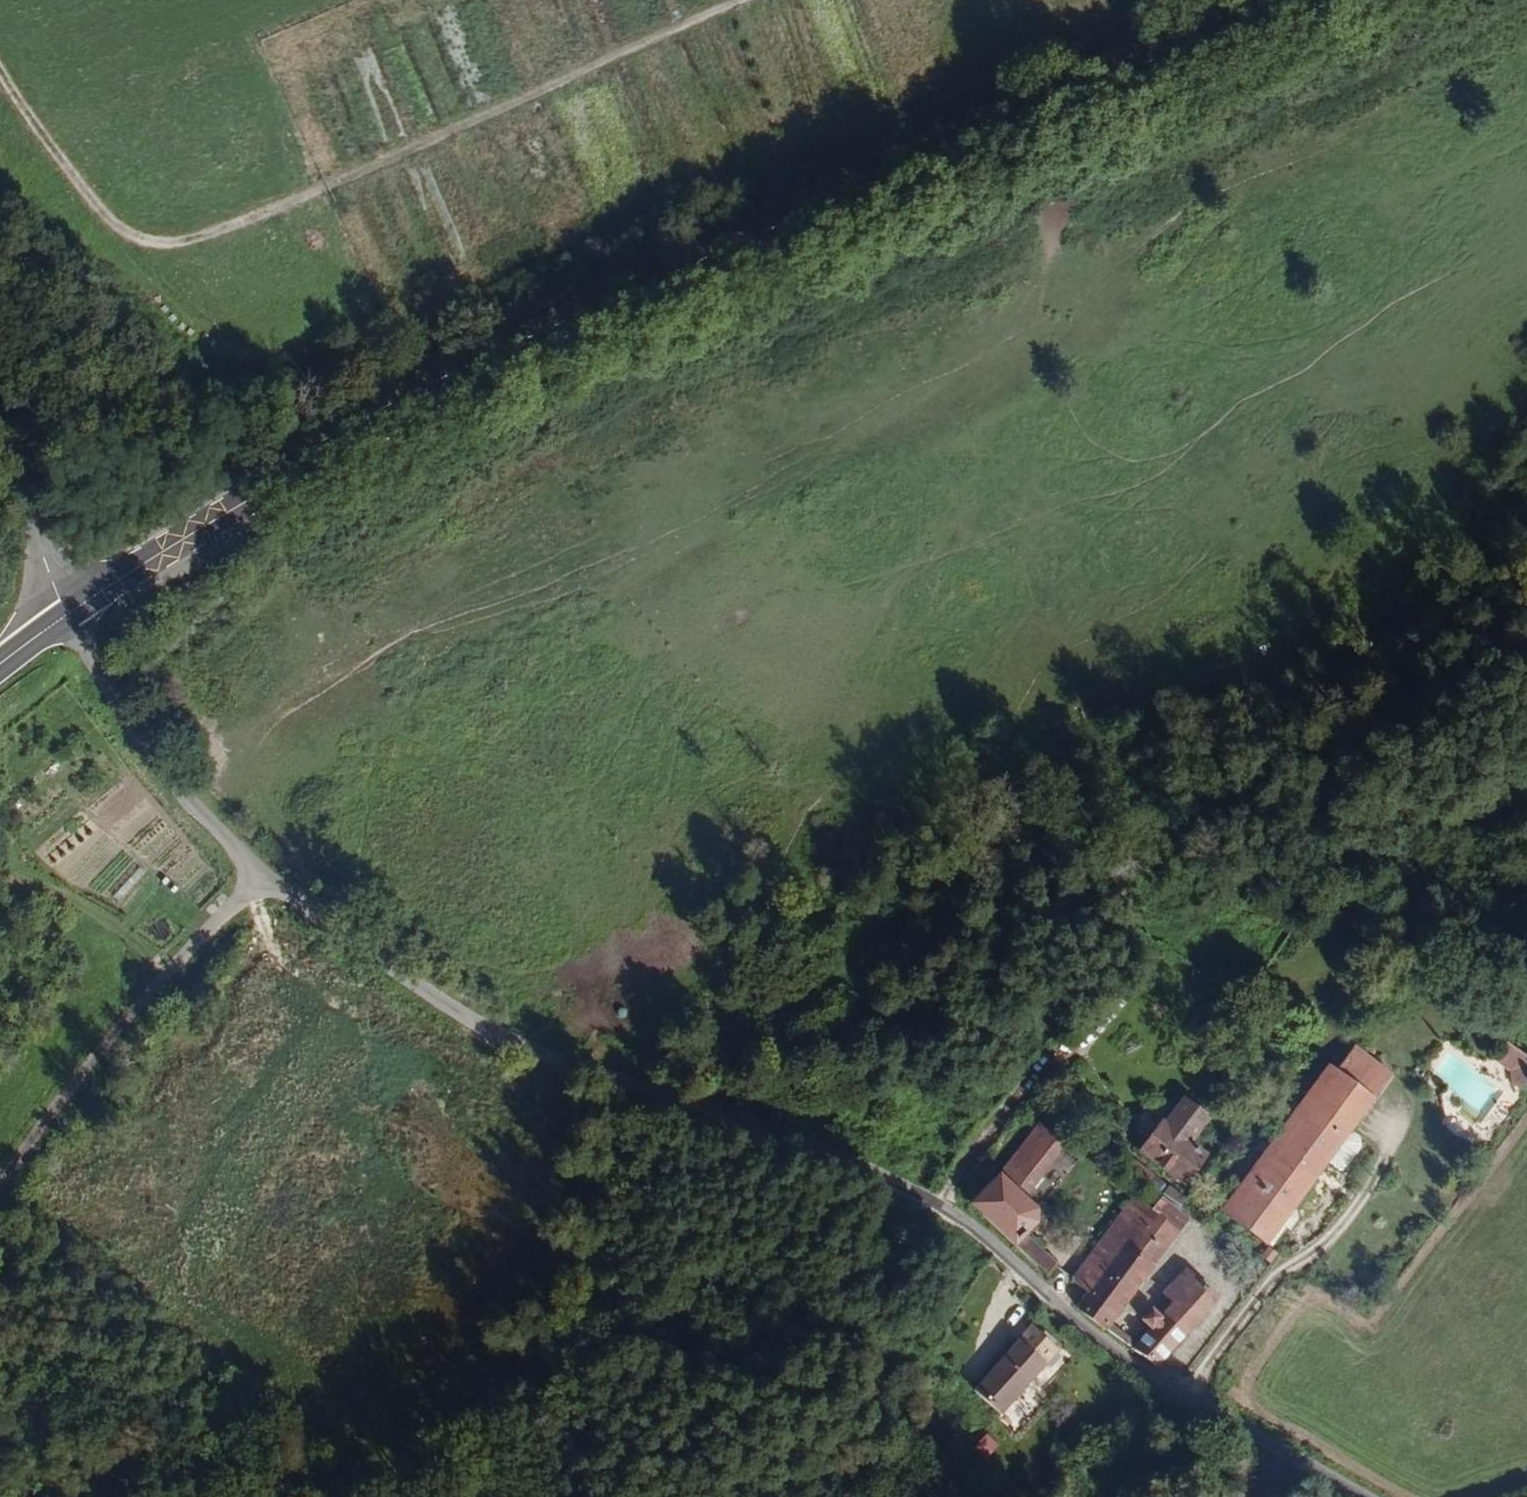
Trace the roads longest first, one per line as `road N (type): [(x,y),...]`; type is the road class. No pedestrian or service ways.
road 1 (primary): [(65,614),(365,438),(1325,0)]
road 2 (unclassified): [(951,1219),(813,1145),(487,1033),(265,885)]
road 3 (residential): [(1354,1496),(1190,1406),(1083,1333),(951,1219)]
road 4 (unclassified): [(265,885),(143,1003),(0,1202)]
road 5 (unclassified): [(265,885),(148,752),(65,614)]
road 6 (unclassified): [(0,422),(65,614)]

